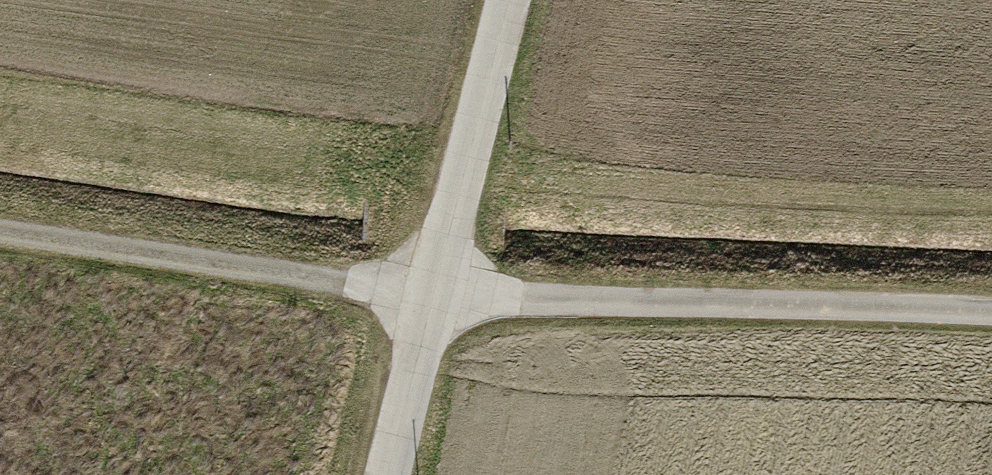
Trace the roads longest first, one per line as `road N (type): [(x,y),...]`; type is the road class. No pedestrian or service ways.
road 1 (track): [(991,315),(434,295),(0,234)]
road 2 (unclassified): [(393,474),(509,0)]

